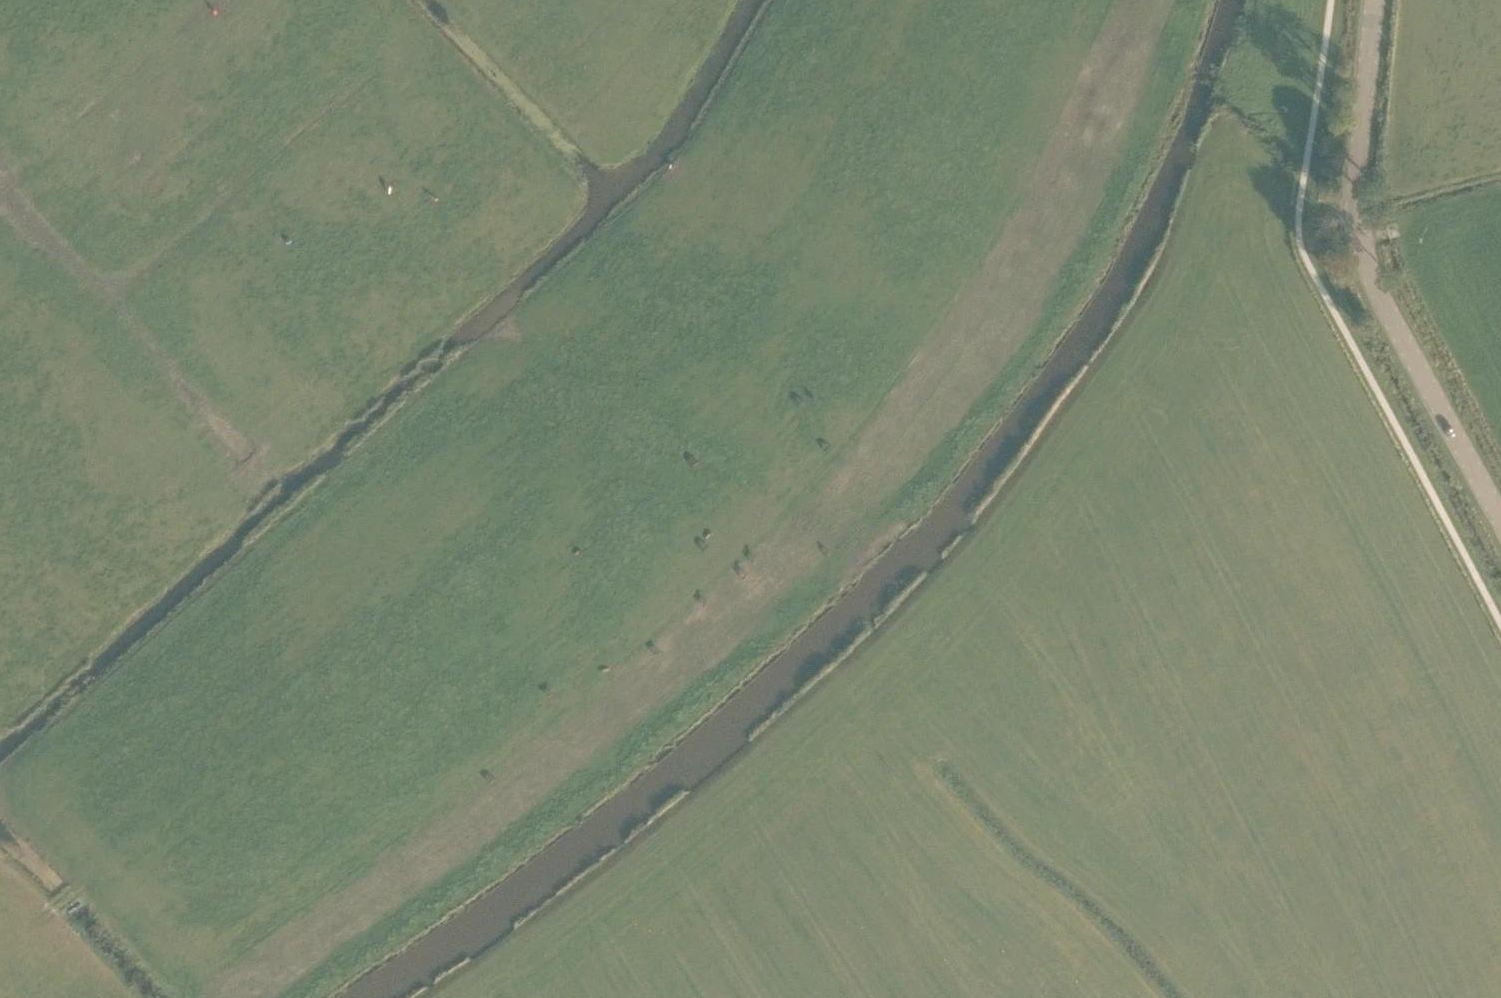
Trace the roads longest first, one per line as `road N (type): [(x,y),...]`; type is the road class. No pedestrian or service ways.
road 1 (tertiary): [(1500,530),(1381,297),(1361,235),(1356,181),(1371,0)]

